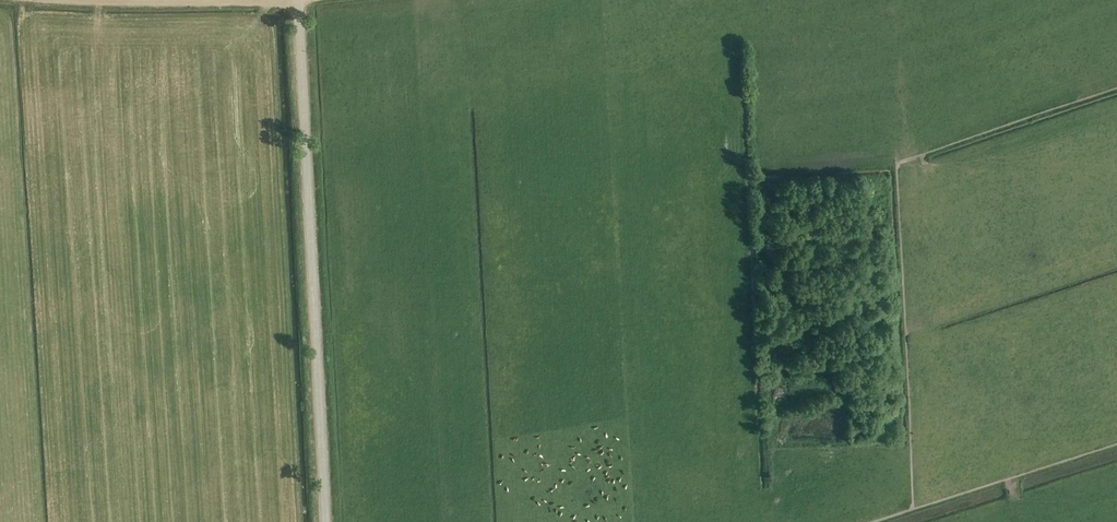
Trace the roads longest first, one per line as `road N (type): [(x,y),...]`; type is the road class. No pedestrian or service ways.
road 1 (unclassified): [(326,521),(298,0)]

